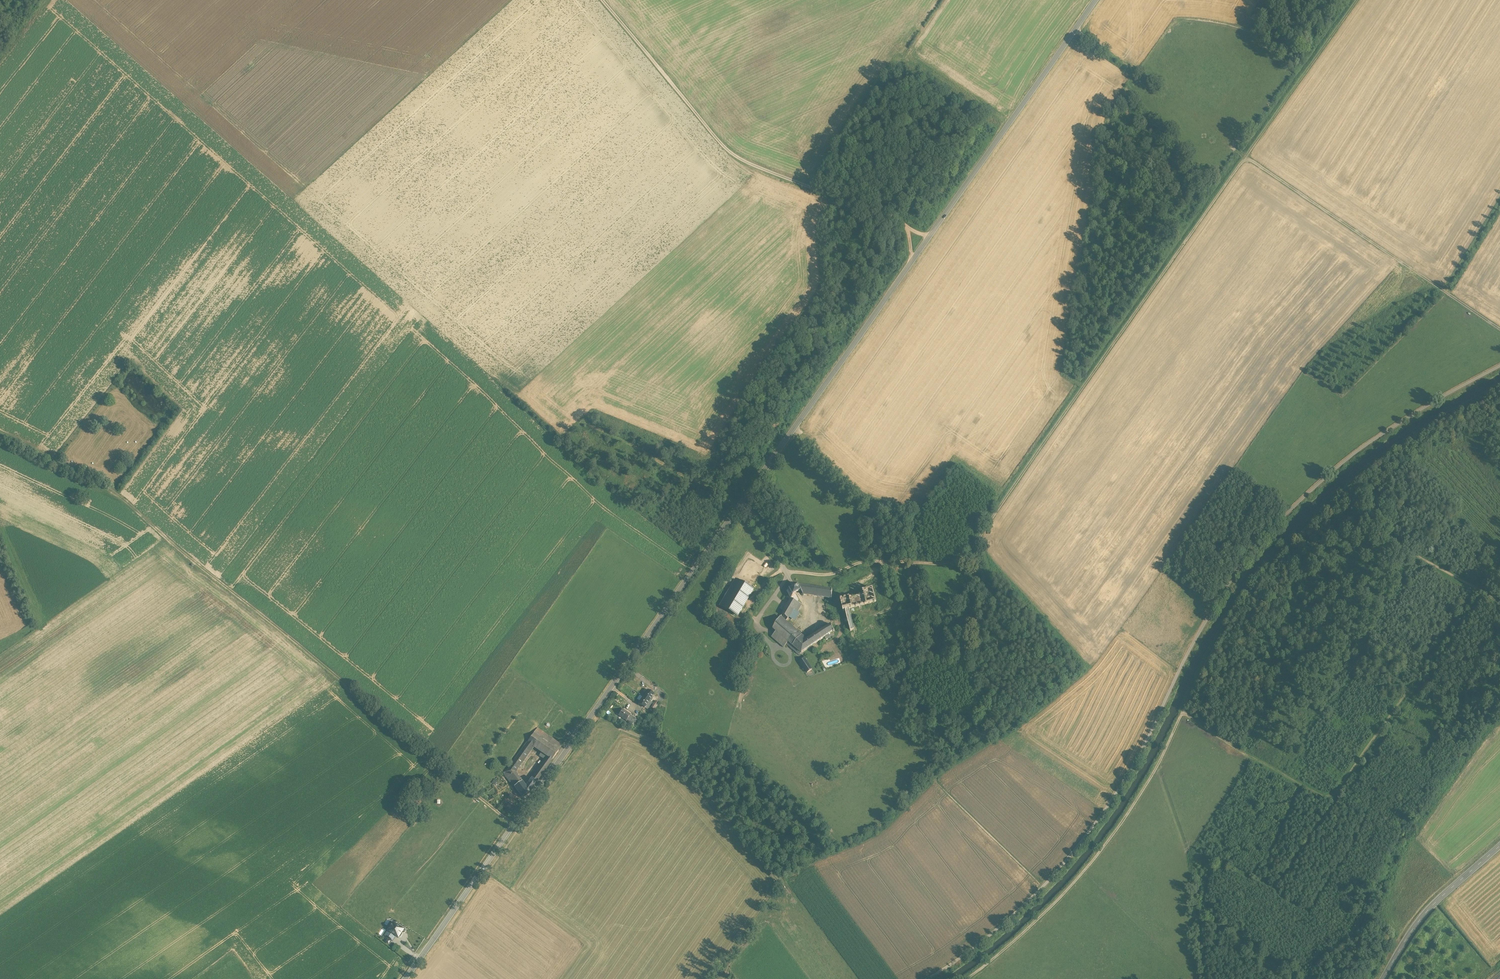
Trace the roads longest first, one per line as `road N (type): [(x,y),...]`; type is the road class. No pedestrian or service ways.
road 1 (secondary): [(1096,0),(406,978)]
road 2 (track): [(928,978),(1032,898),(1094,826),(1137,759),(1212,609),(1265,533),(1348,457),(1499,364)]
road 3 (track): [(1499,329),(1245,157),(970,546)]
road 4 (track): [(514,825),(124,500),(0,436)]
road 5 (track): [(741,502),(583,419),(596,412),(707,456),(821,283),(818,205),(844,201)]
road 6 (track): [(602,0),(737,157),(929,237)]
road 7 (track): [(1499,721),(1409,844),(1382,918)]
road 8 (track): [(1245,157),(1357,0)]
road 9 (secondary): [(1383,978),(1424,914),(1499,845)]
road 10 (track): [(1182,714),(1332,801)]
road 11 (track): [(788,576),(757,623),(774,661),(786,665),(787,653),(774,649)]

